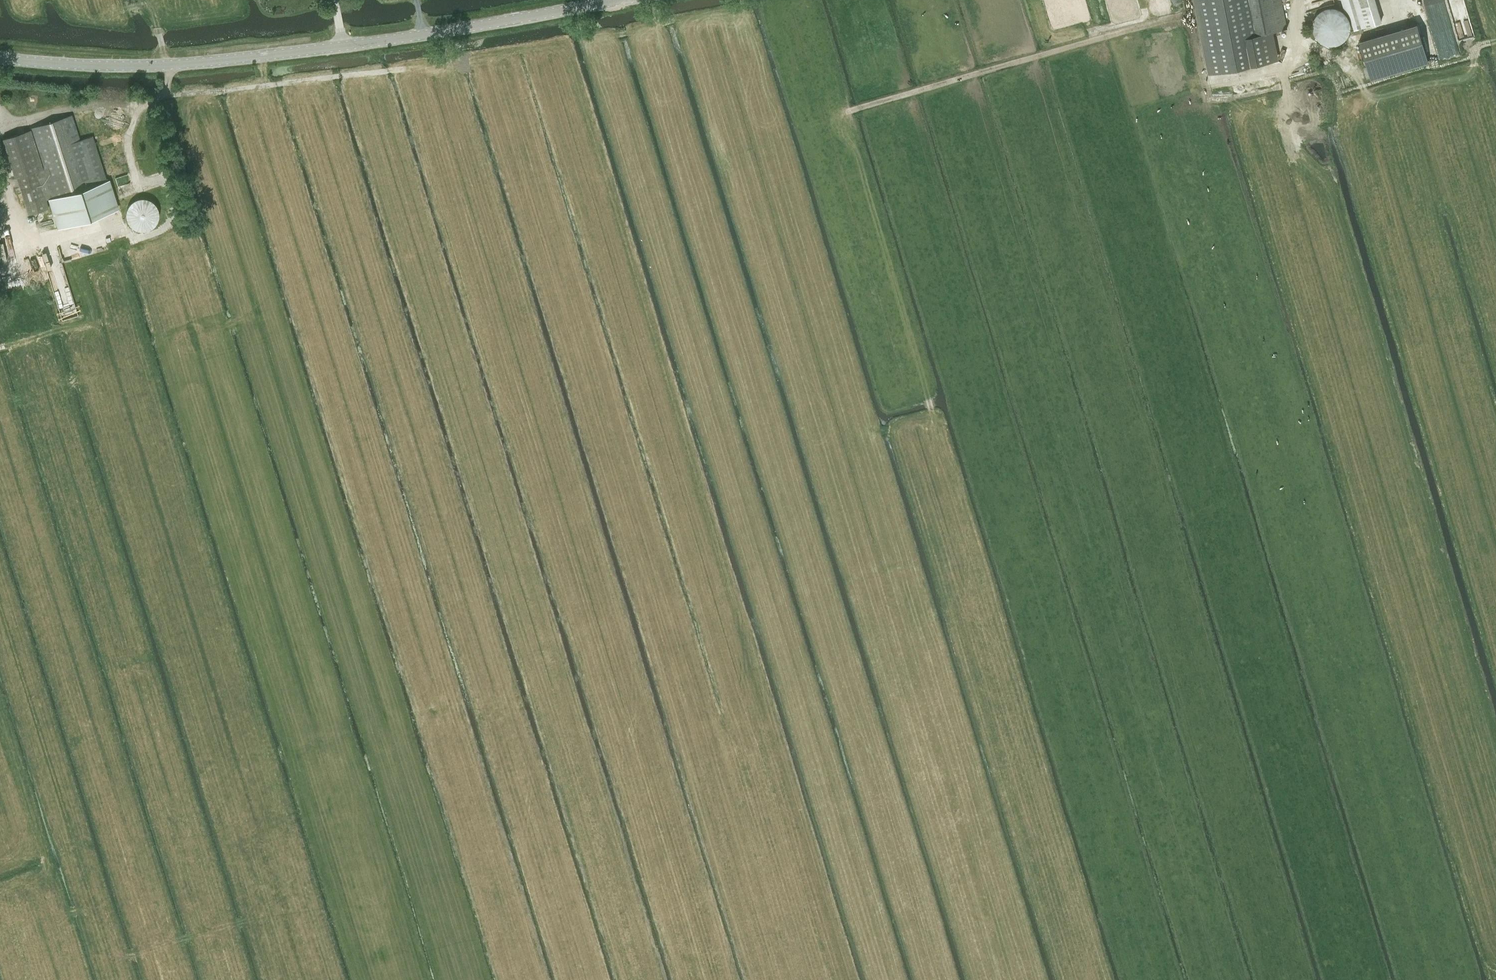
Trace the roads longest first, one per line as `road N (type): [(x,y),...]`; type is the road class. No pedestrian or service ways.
road 1 (unclassified): [(0,58),(168,65),(342,47),(623,0)]
road 2 (track): [(137,181),(127,138),(142,105),(166,94),(404,69)]

